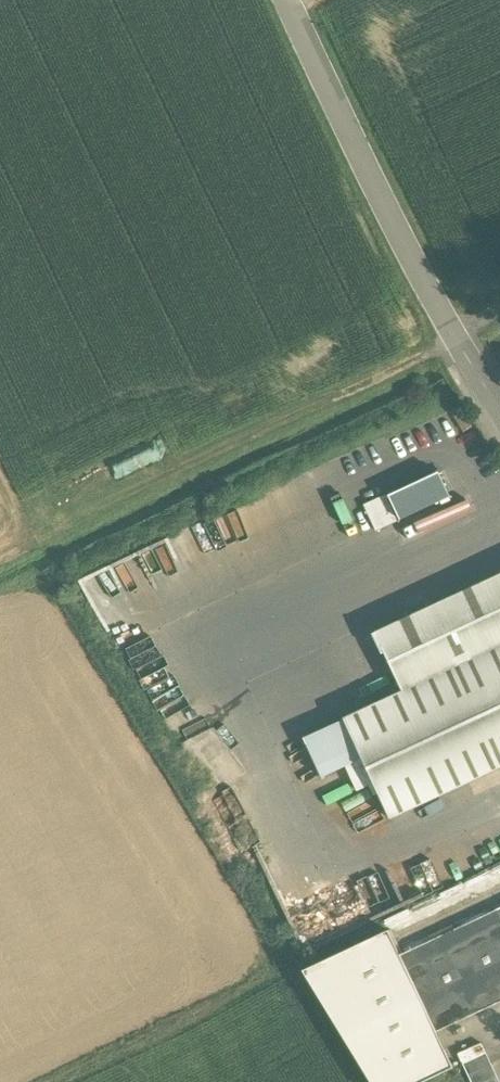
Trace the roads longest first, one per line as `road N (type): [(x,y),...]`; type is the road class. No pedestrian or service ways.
road 1 (unclassified): [(293,0),(443,309),(499,406)]
road 2 (track): [(309,977),(90,1081)]

